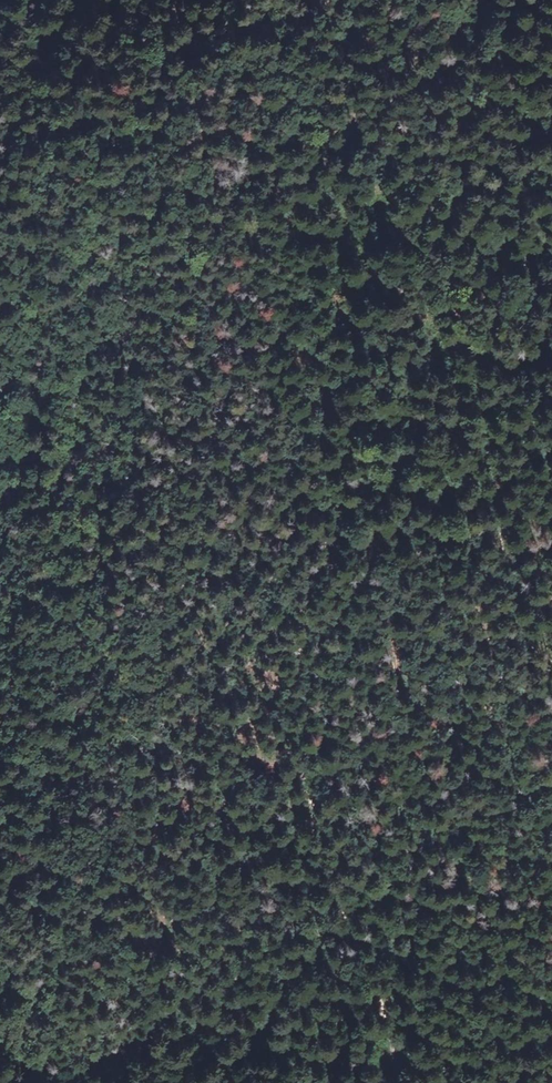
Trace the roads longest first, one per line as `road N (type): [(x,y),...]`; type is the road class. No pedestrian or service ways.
road 1 (track): [(551,154),(510,323),(402,424),(332,531),(310,589),(302,643),(311,808),(390,1036),(391,1082)]
road 2 (track): [(351,368),(357,495)]

